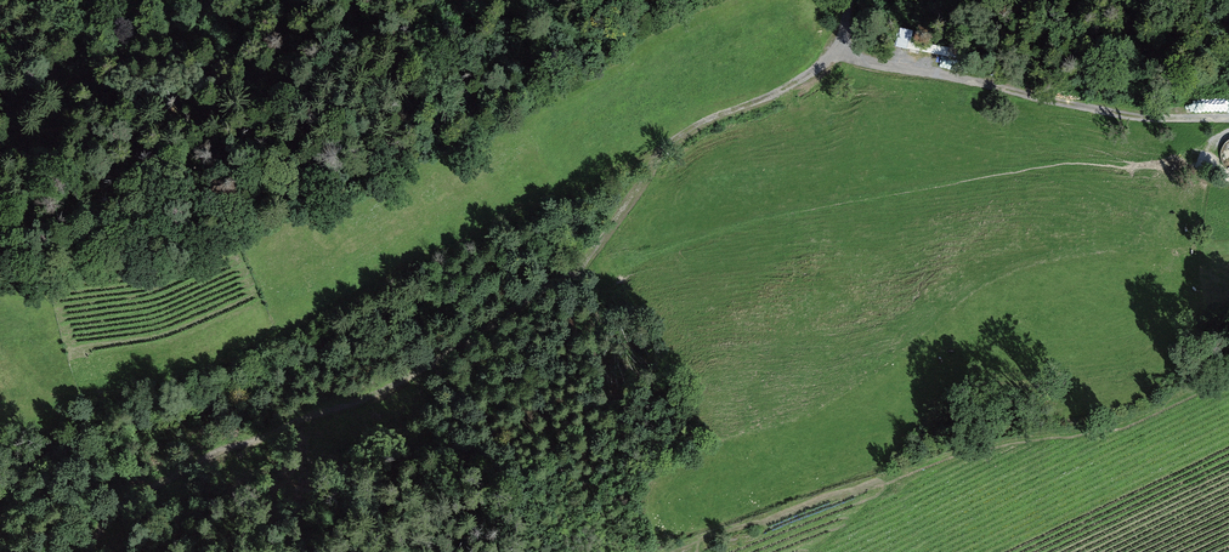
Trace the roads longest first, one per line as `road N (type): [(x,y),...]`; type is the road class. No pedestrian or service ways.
road 1 (track): [(849,0),(840,56),(774,94),(270,336),(160,372),(76,369)]
road 2 (track): [(659,149),(602,256),(430,366),(216,452),(155,486),(109,518),(88,551)]
road 3 (track): [(840,56),(1138,118),(1228,116)]
road 4 (track): [(0,115),(211,0)]

